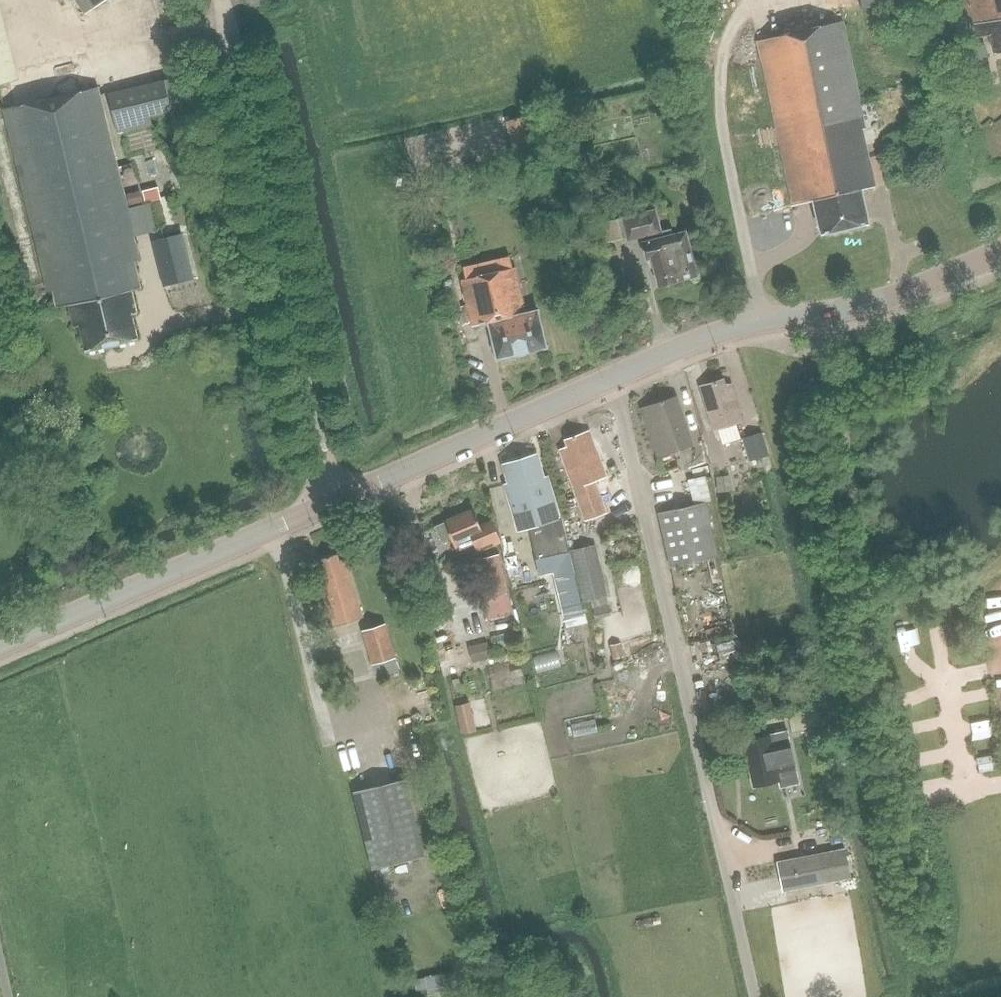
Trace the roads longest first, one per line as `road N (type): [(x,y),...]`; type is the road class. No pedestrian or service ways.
road 1 (unclassified): [(751,996),(610,382)]
road 2 (unclassified): [(335,505),(222,0)]
road 3 (secondary): [(610,382),(718,334),(881,304),(1000,255)]
road 4 (secondary): [(0,649),(335,505)]
road 5 (secondary): [(335,505),(610,382)]

